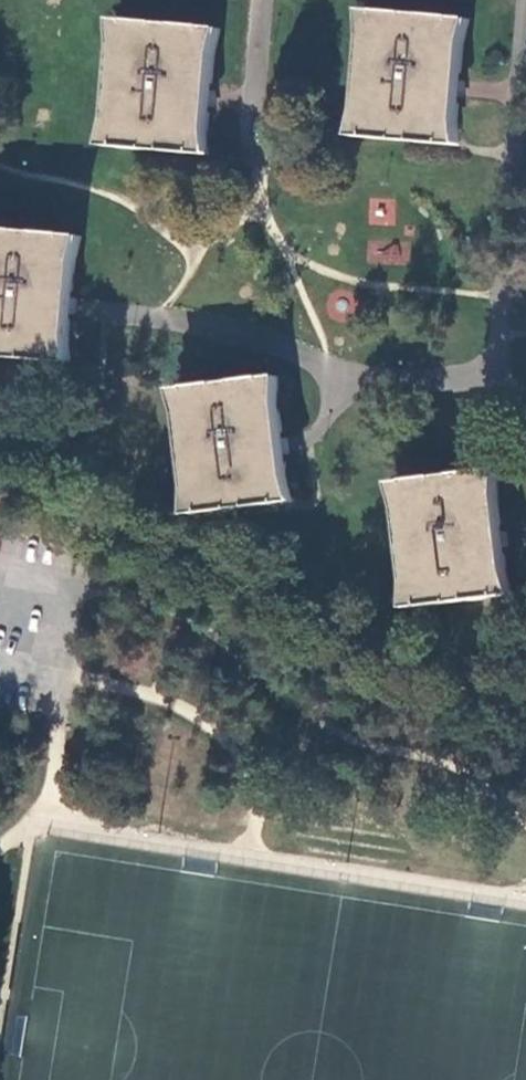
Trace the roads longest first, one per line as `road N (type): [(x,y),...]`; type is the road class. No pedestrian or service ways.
road 1 (residential): [(91,306),(205,324),(335,370),(499,379)]
road 2 (residential): [(499,379),(525,7)]
road 3 (residential): [(259,124),(265,0)]

